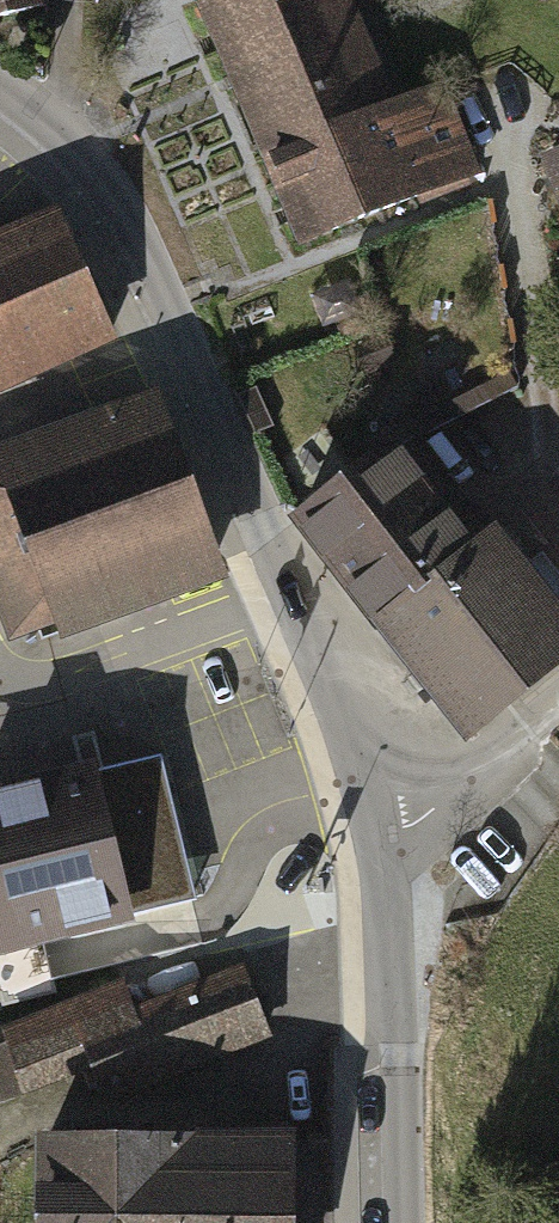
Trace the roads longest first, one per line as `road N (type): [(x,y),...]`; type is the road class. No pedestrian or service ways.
road 1 (residential): [(379,839),(325,662),(120,212),(68,142),(0,85)]
road 2 (residential): [(403,1222),(379,839)]
road 3 (unclassified): [(379,839),(444,801),(558,695)]

